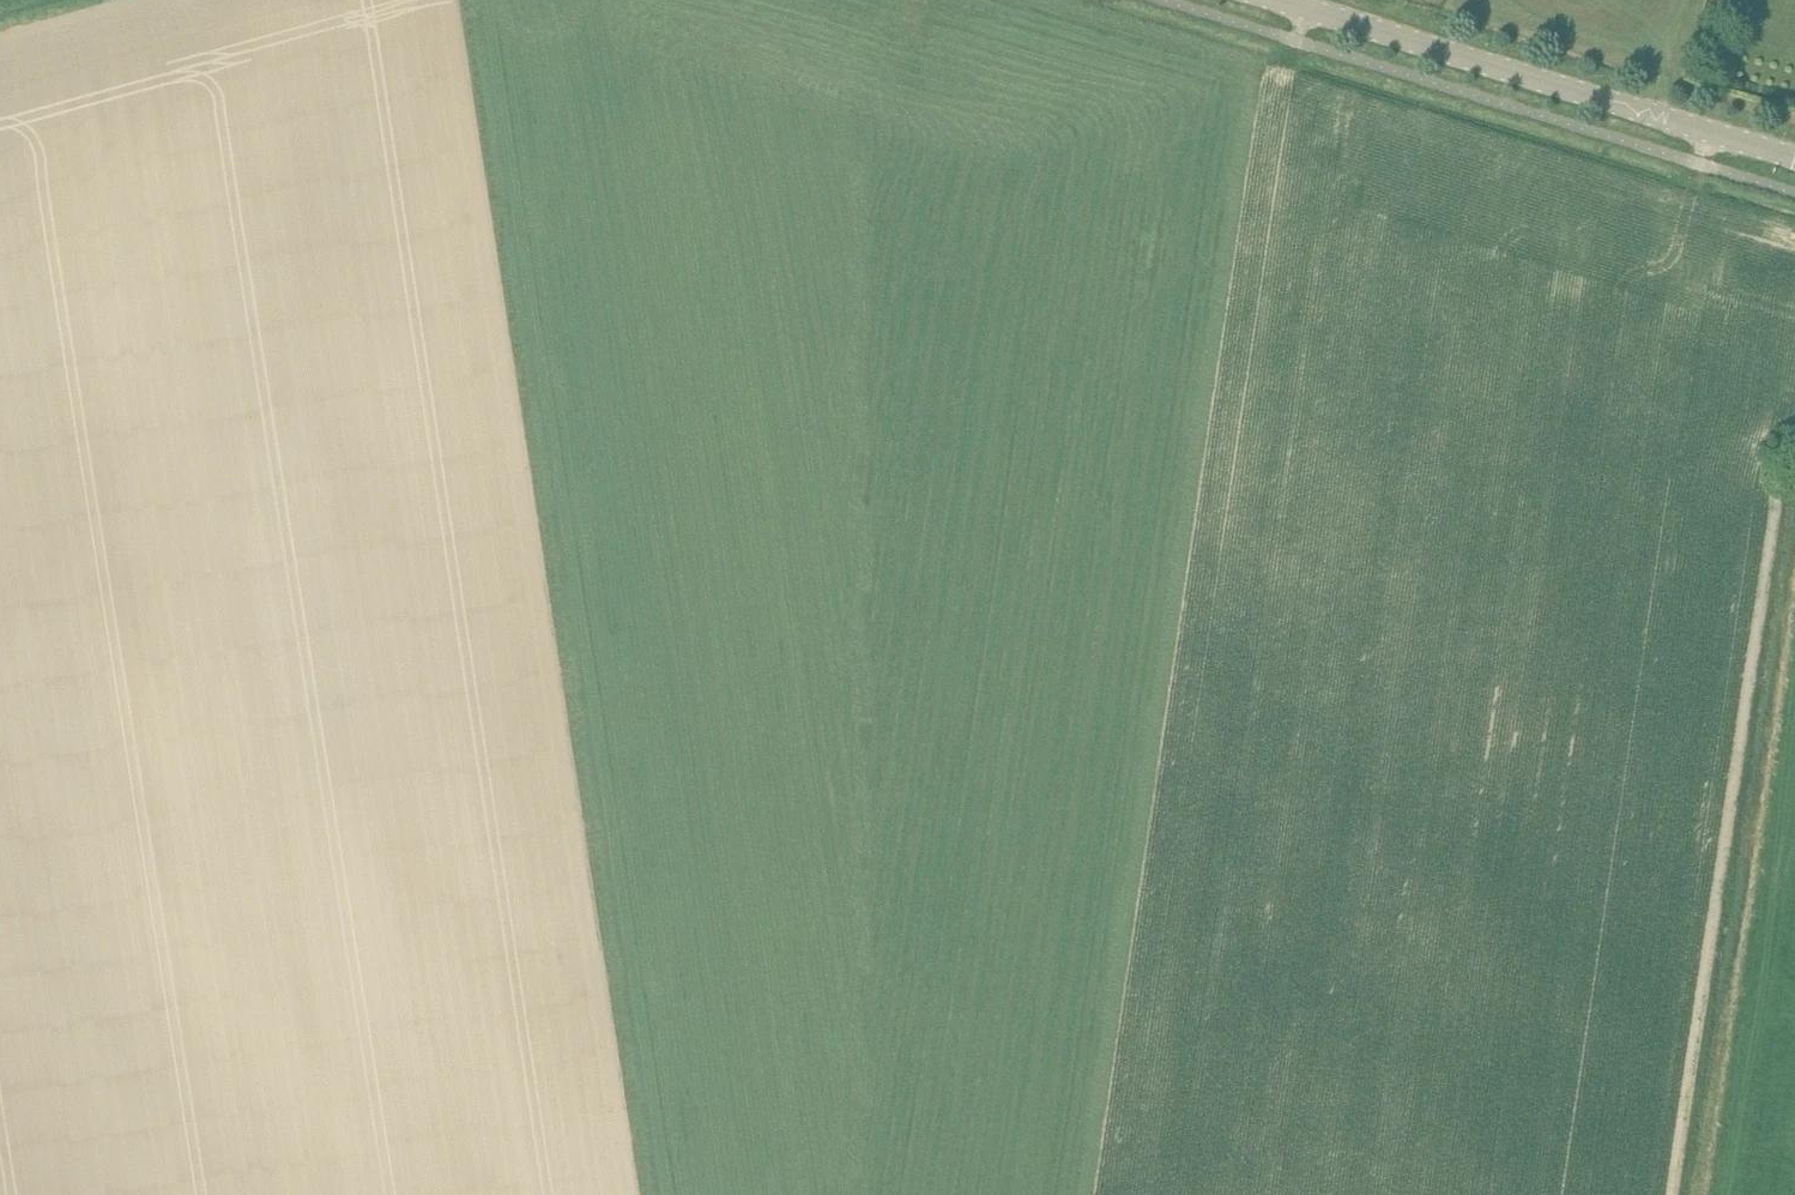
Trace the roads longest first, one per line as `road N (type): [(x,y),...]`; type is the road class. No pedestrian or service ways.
road 1 (tertiary): [(1794,157),(1280,0)]

